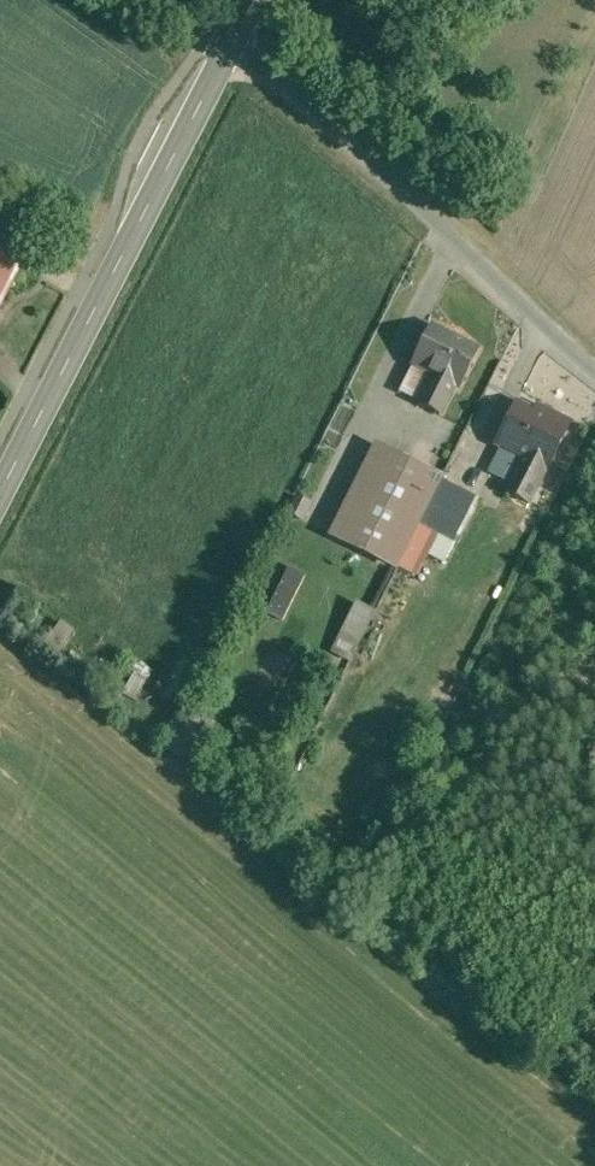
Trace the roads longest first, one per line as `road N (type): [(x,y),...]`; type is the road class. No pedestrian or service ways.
road 1 (tertiary): [(230,46),(0,485)]
road 2 (unclassified): [(594,371),(230,46)]

